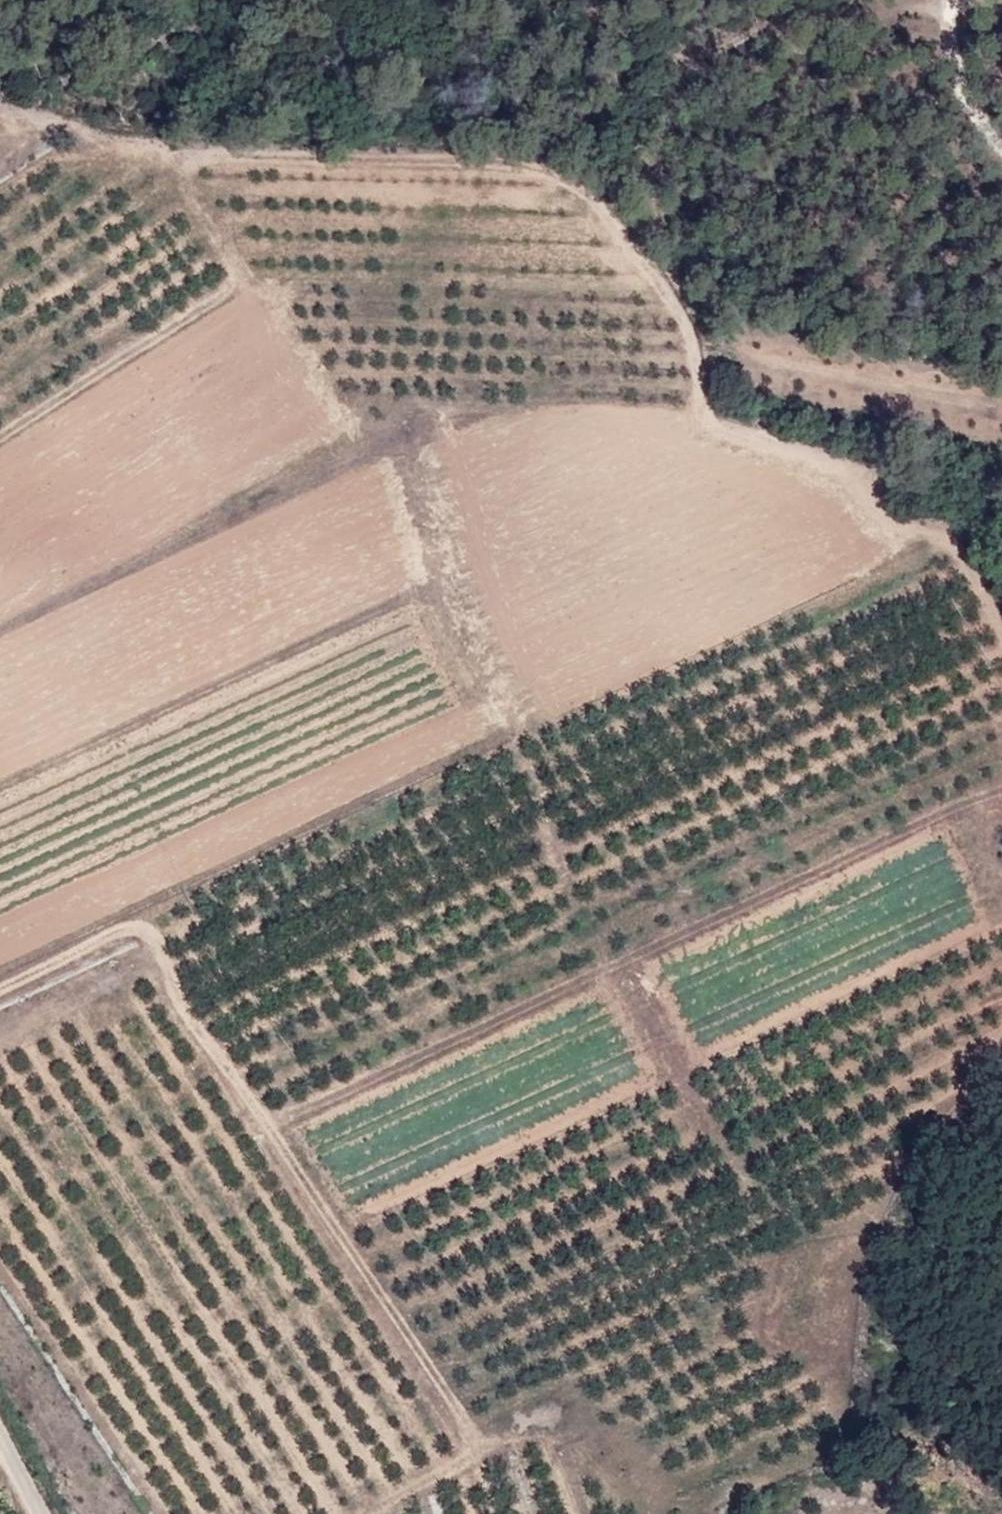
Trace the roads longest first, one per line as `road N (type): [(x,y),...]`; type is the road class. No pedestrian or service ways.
road 1 (track): [(956,0),(957,68),(1001,141)]

